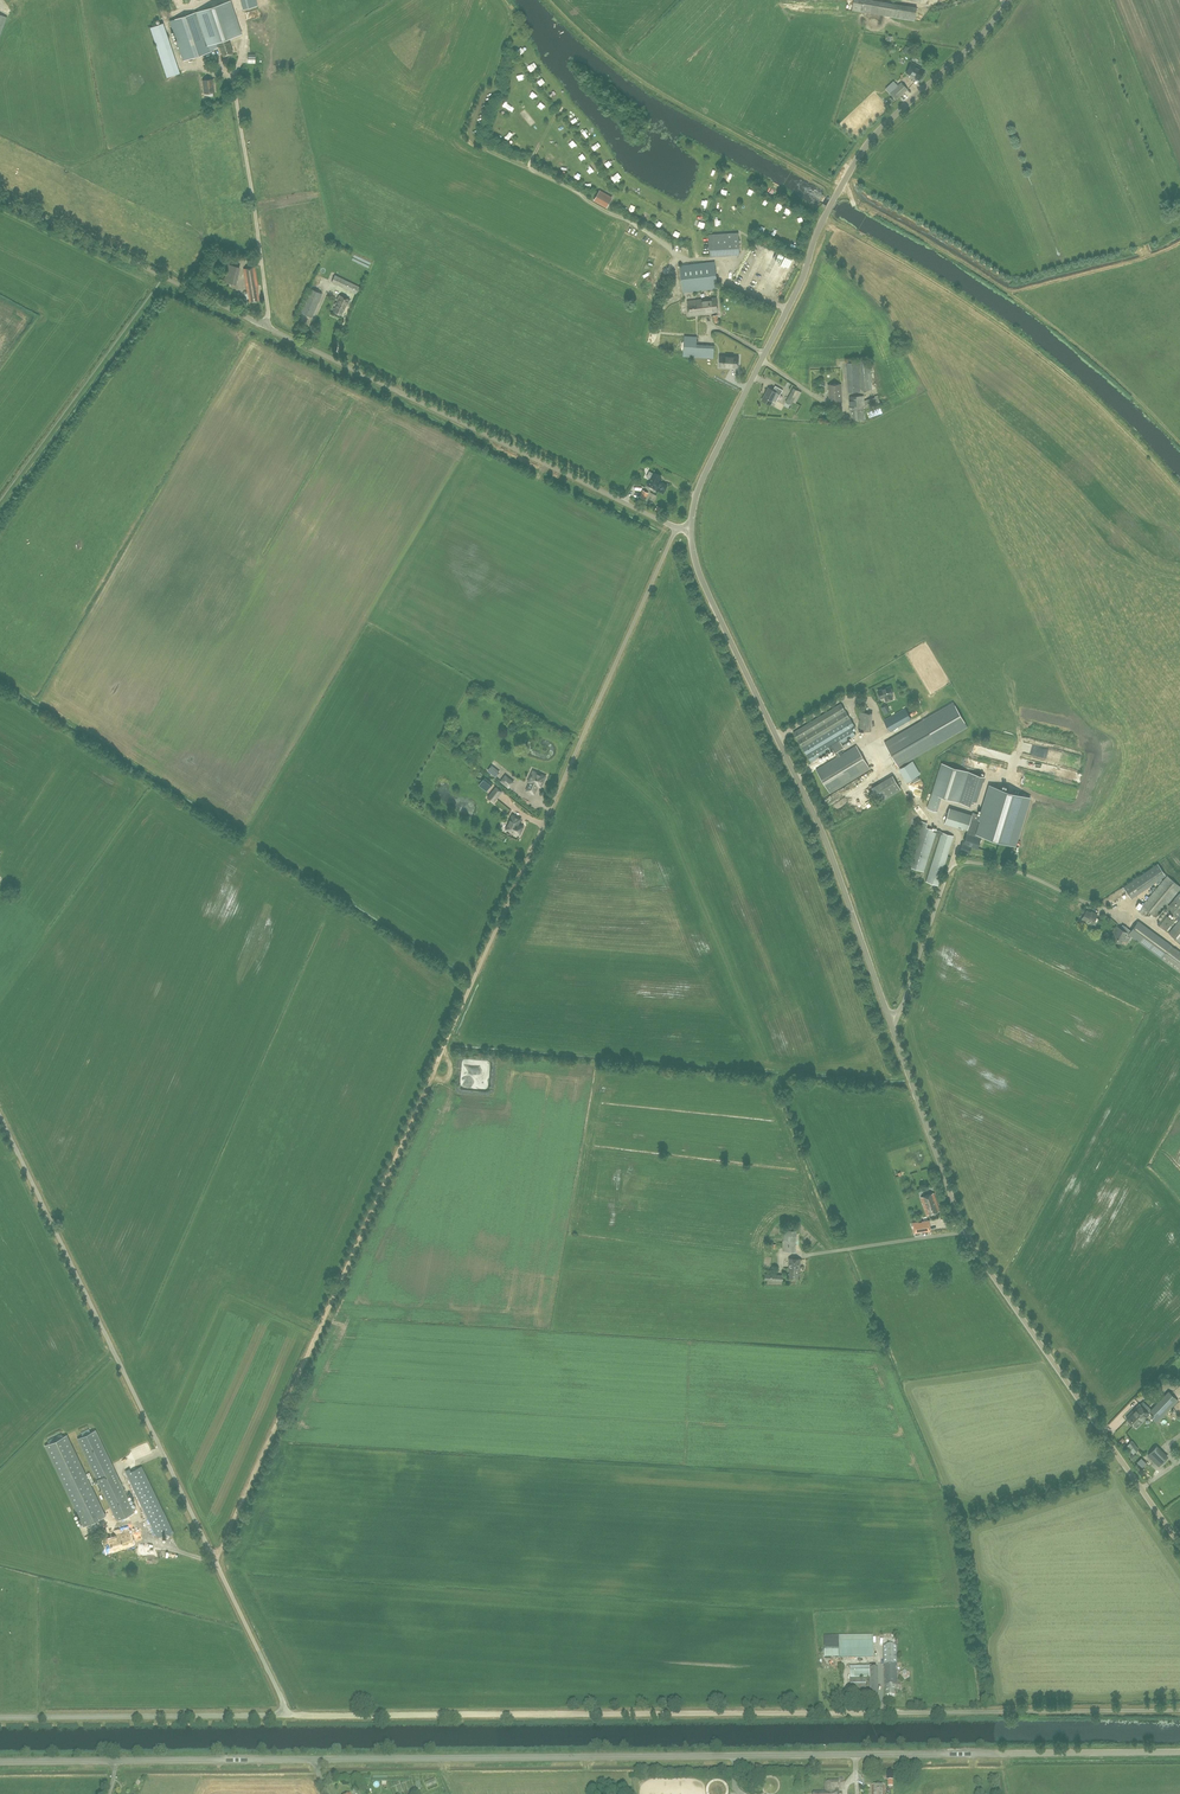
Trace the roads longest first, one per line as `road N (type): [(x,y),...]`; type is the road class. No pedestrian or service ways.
road 1 (unclassified): [(1179,1546),(958,1218),(826,845),(700,576),(690,529)]
road 2 (unclassified): [(317,1759),(1179,1752)]
road 3 (unclassified): [(677,528),(0,197)]
road 4 (unclassified): [(278,1715),(281,1696),(0,1116)]
road 5 (unclassified): [(690,529),(699,486),(833,199),(883,128),(1007,0)]
road 6 (track): [(278,1715),(870,1713)]
road 7 (unclassified): [(677,528),(437,1061)]
road 8 (track): [(437,1061),(214,1559)]
road 9 (unclassified): [(870,1713),(1179,1710)]
road 10 (track): [(164,277),(0,505)]
road 11 (unclassified): [(278,1715),(0,1717)]
road 12 (unclassified): [(115,1761),(317,1759)]

